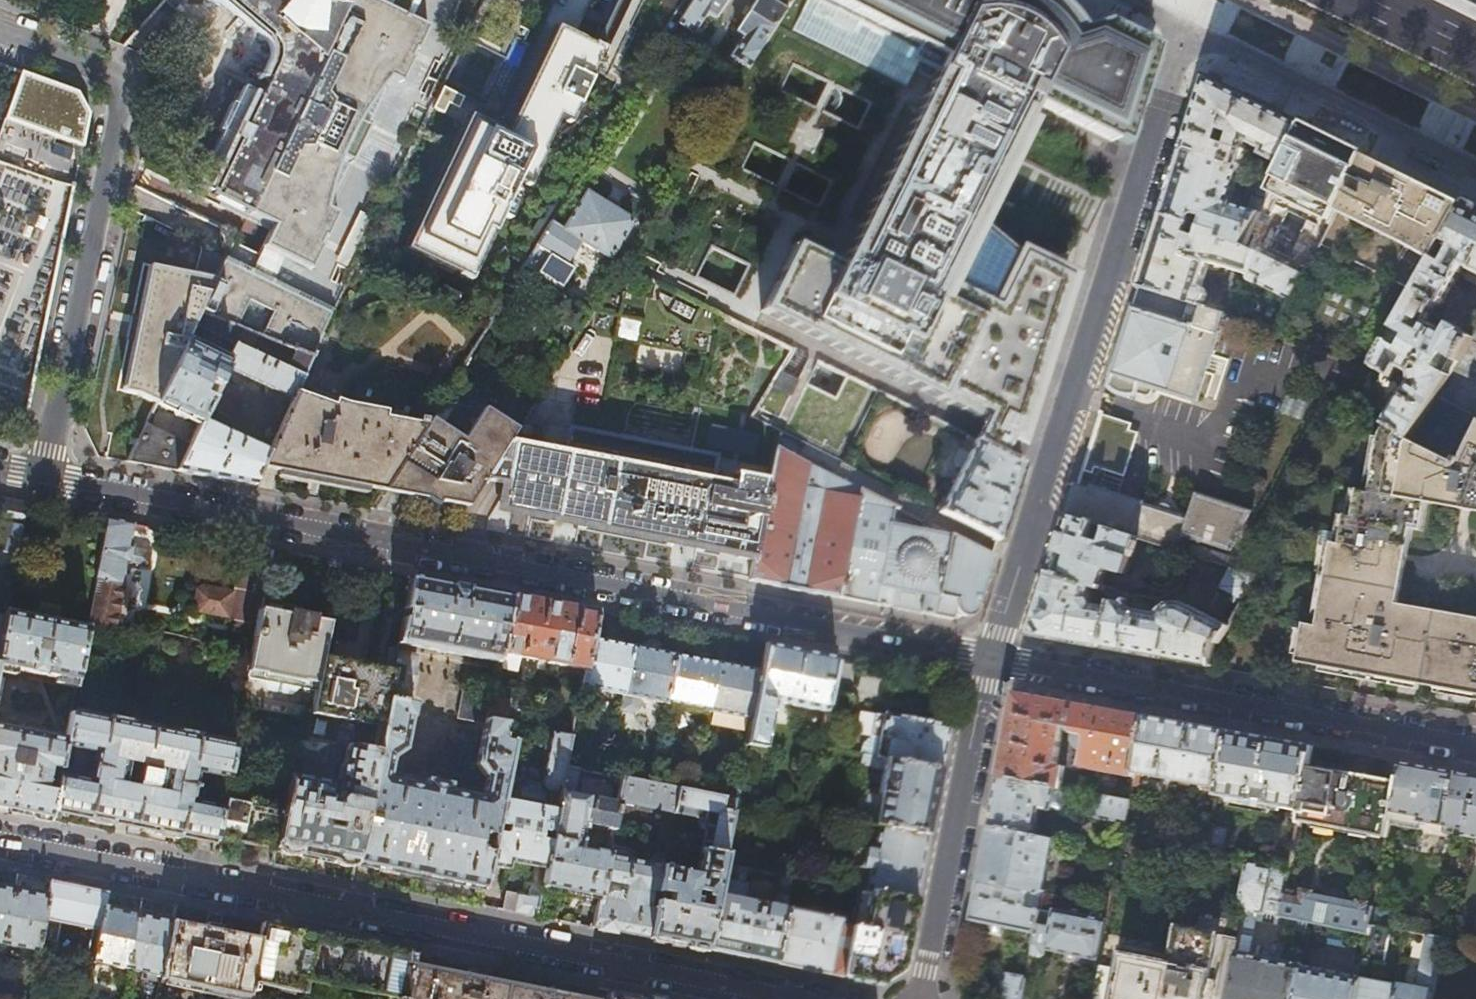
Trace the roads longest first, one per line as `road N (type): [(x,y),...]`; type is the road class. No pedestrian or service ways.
road 1 (residential): [(46,480),(990,660)]
road 2 (residential): [(800,998),(0,839)]
road 3 (residential): [(1189,22),(990,660)]
road 4 (residential): [(46,480),(123,102),(101,69),(0,31)]
road 5 (residential): [(990,660),(1475,745)]
road 6 (residential): [(990,660),(925,998)]
road 7 (residential): [(1189,22),(1475,166)]

